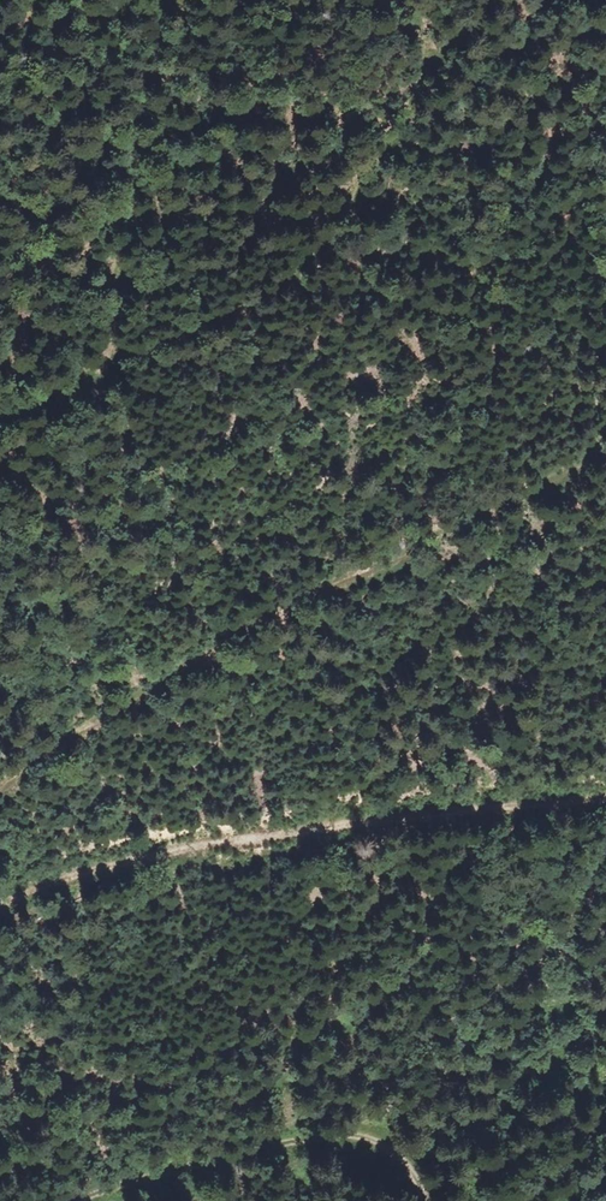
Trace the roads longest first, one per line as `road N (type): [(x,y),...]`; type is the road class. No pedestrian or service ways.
road 1 (track): [(572,0),(474,74),(445,118),(424,174),(366,253),(325,281),(235,310),(0,416)]
road 2 (track): [(605,430),(590,449),(445,531),(328,581),(60,735),(0,779)]
road 3 (track): [(0,901),(123,860),(220,839),(605,794)]
road 4 (track): [(67,1200),(279,1140),(355,1133),(394,1153),(423,1200)]

